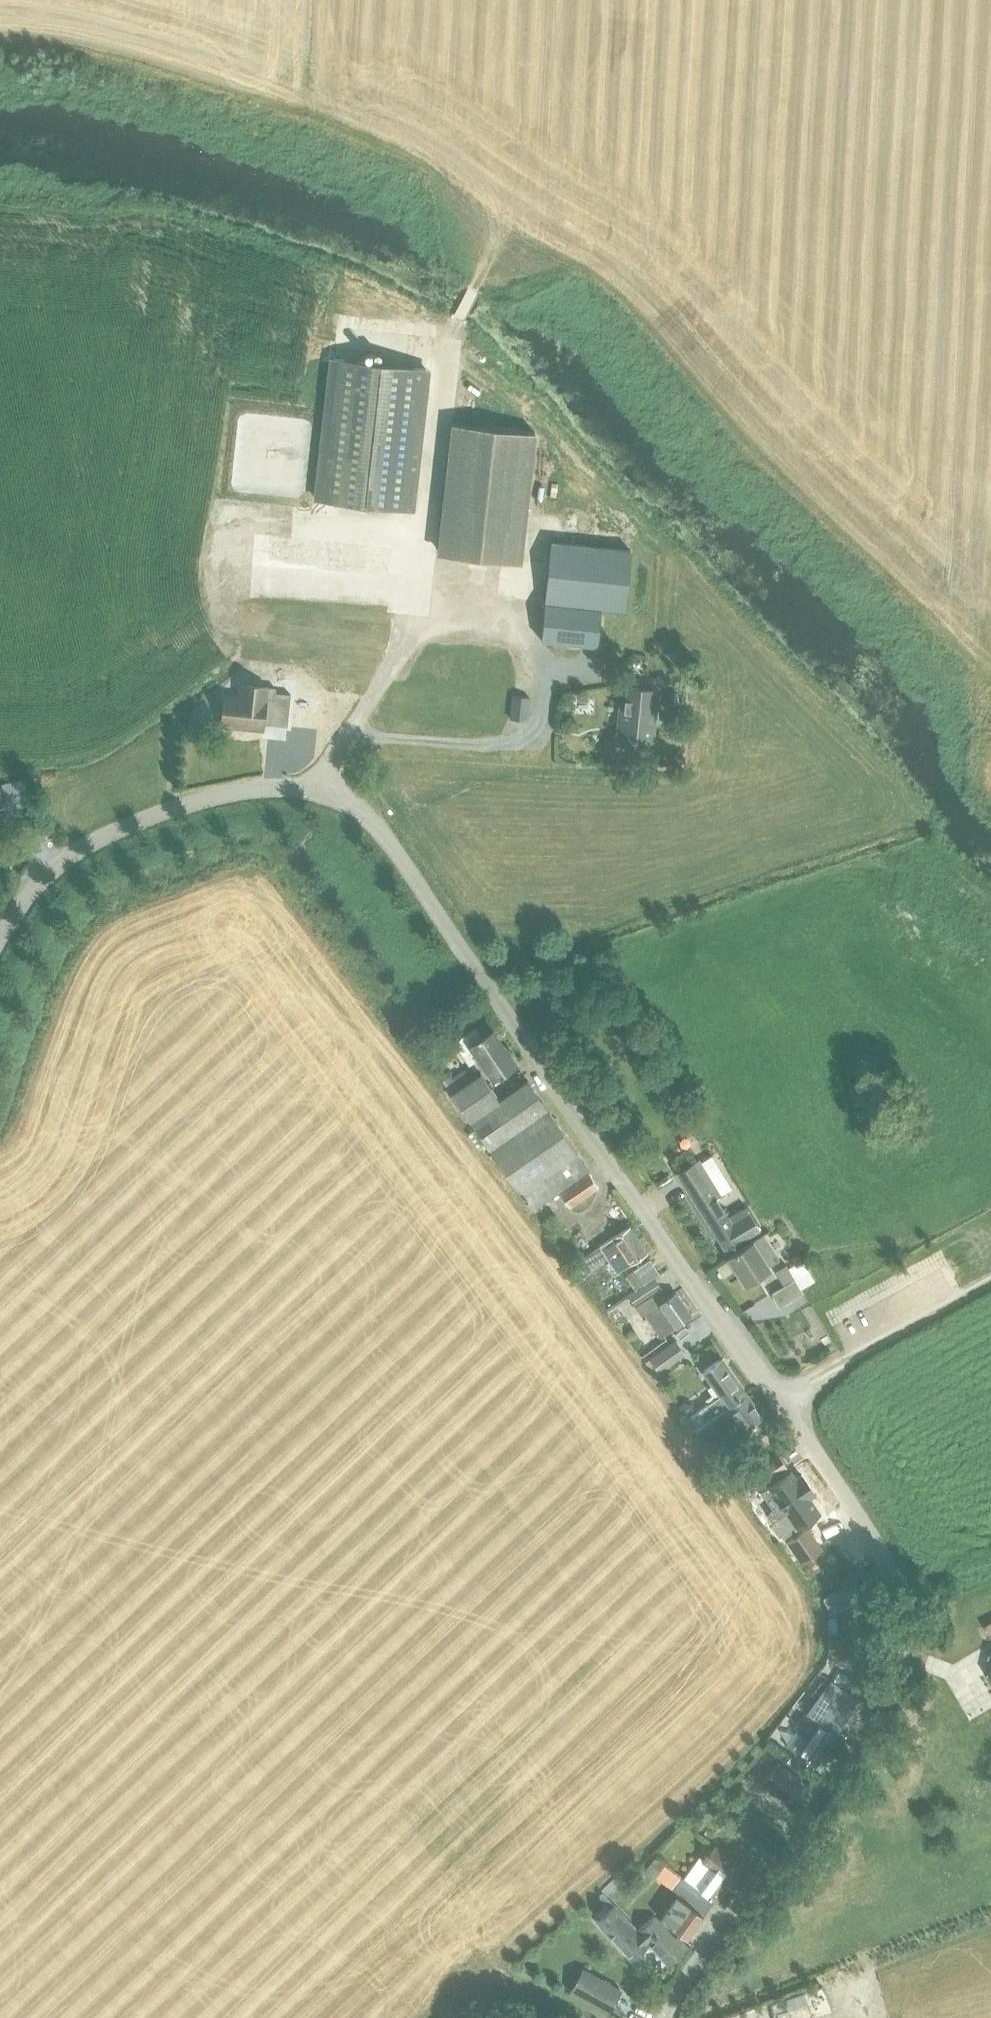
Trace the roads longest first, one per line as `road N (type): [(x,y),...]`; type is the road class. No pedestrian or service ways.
road 1 (unclassified): [(0,941),(59,863),(155,814),(271,788),(343,801),(393,849),(779,1404)]
road 2 (unclassified): [(664,2017),(887,1693),(904,1643),(899,1584),(779,1404)]

